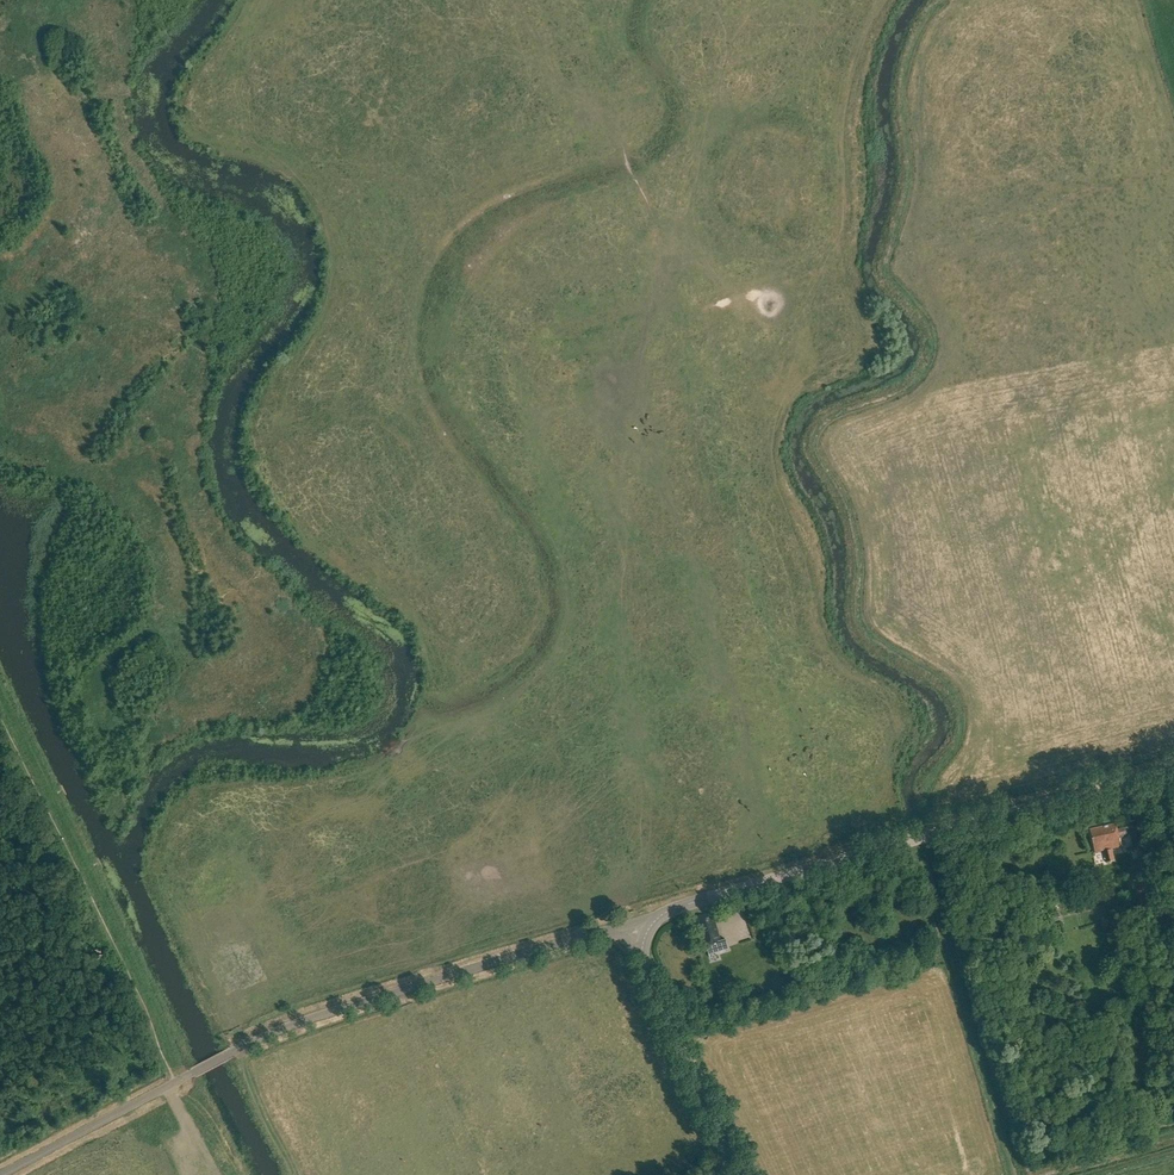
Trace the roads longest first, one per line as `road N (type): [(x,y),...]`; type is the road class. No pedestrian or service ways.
road 1 (unclassified): [(1,1174),(270,1033),(605,930),(646,933)]
road 2 (tertiary): [(646,933),(659,917),(689,904),(1173,768)]
road 3 (track): [(1029,1174),(930,836)]
road 4 (tertiary): [(740,1174),(647,972),(646,933)]
road 5 (track): [(1173,1136),(1045,1174)]

